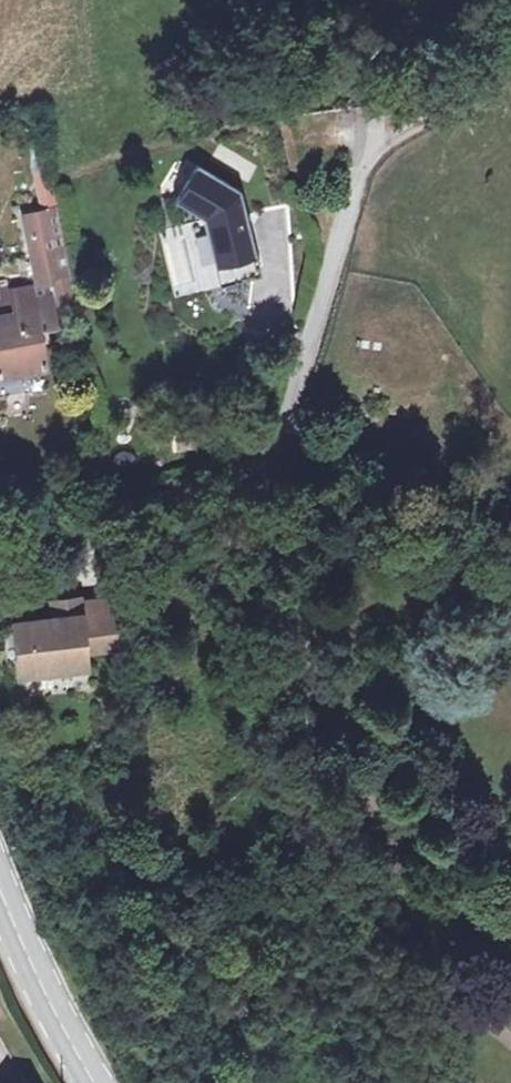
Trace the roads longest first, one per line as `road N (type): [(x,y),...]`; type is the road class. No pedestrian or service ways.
road 1 (residential): [(360,119),(380,137),(286,413),(275,484)]
road 2 (residential): [(275,484),(177,500),(0,556)]
road 3 (residential): [(510,510),(275,484)]
road 4 (secondary): [(0,882),(38,982),(99,1082)]

